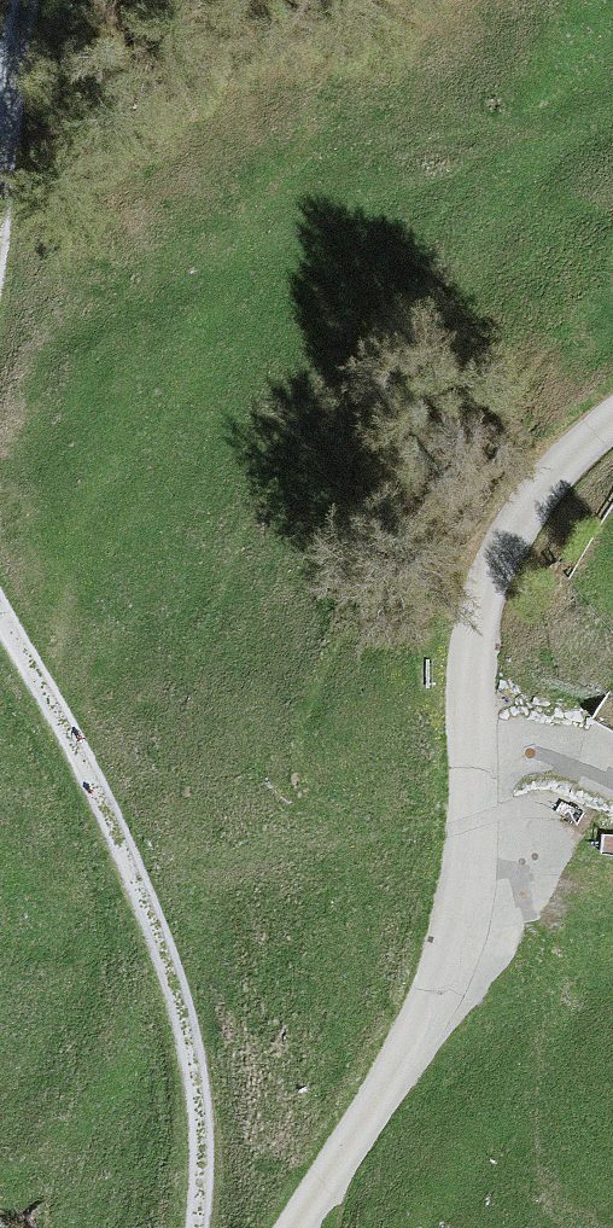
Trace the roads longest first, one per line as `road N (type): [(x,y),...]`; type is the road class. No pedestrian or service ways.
road 1 (unclassified): [(295,1227),(389,1085),(435,996),(459,882),(477,639),(500,554),(559,468),(612,418)]
road 2 (track): [(200,1227),(203,1184),(175,969),(0,614)]

